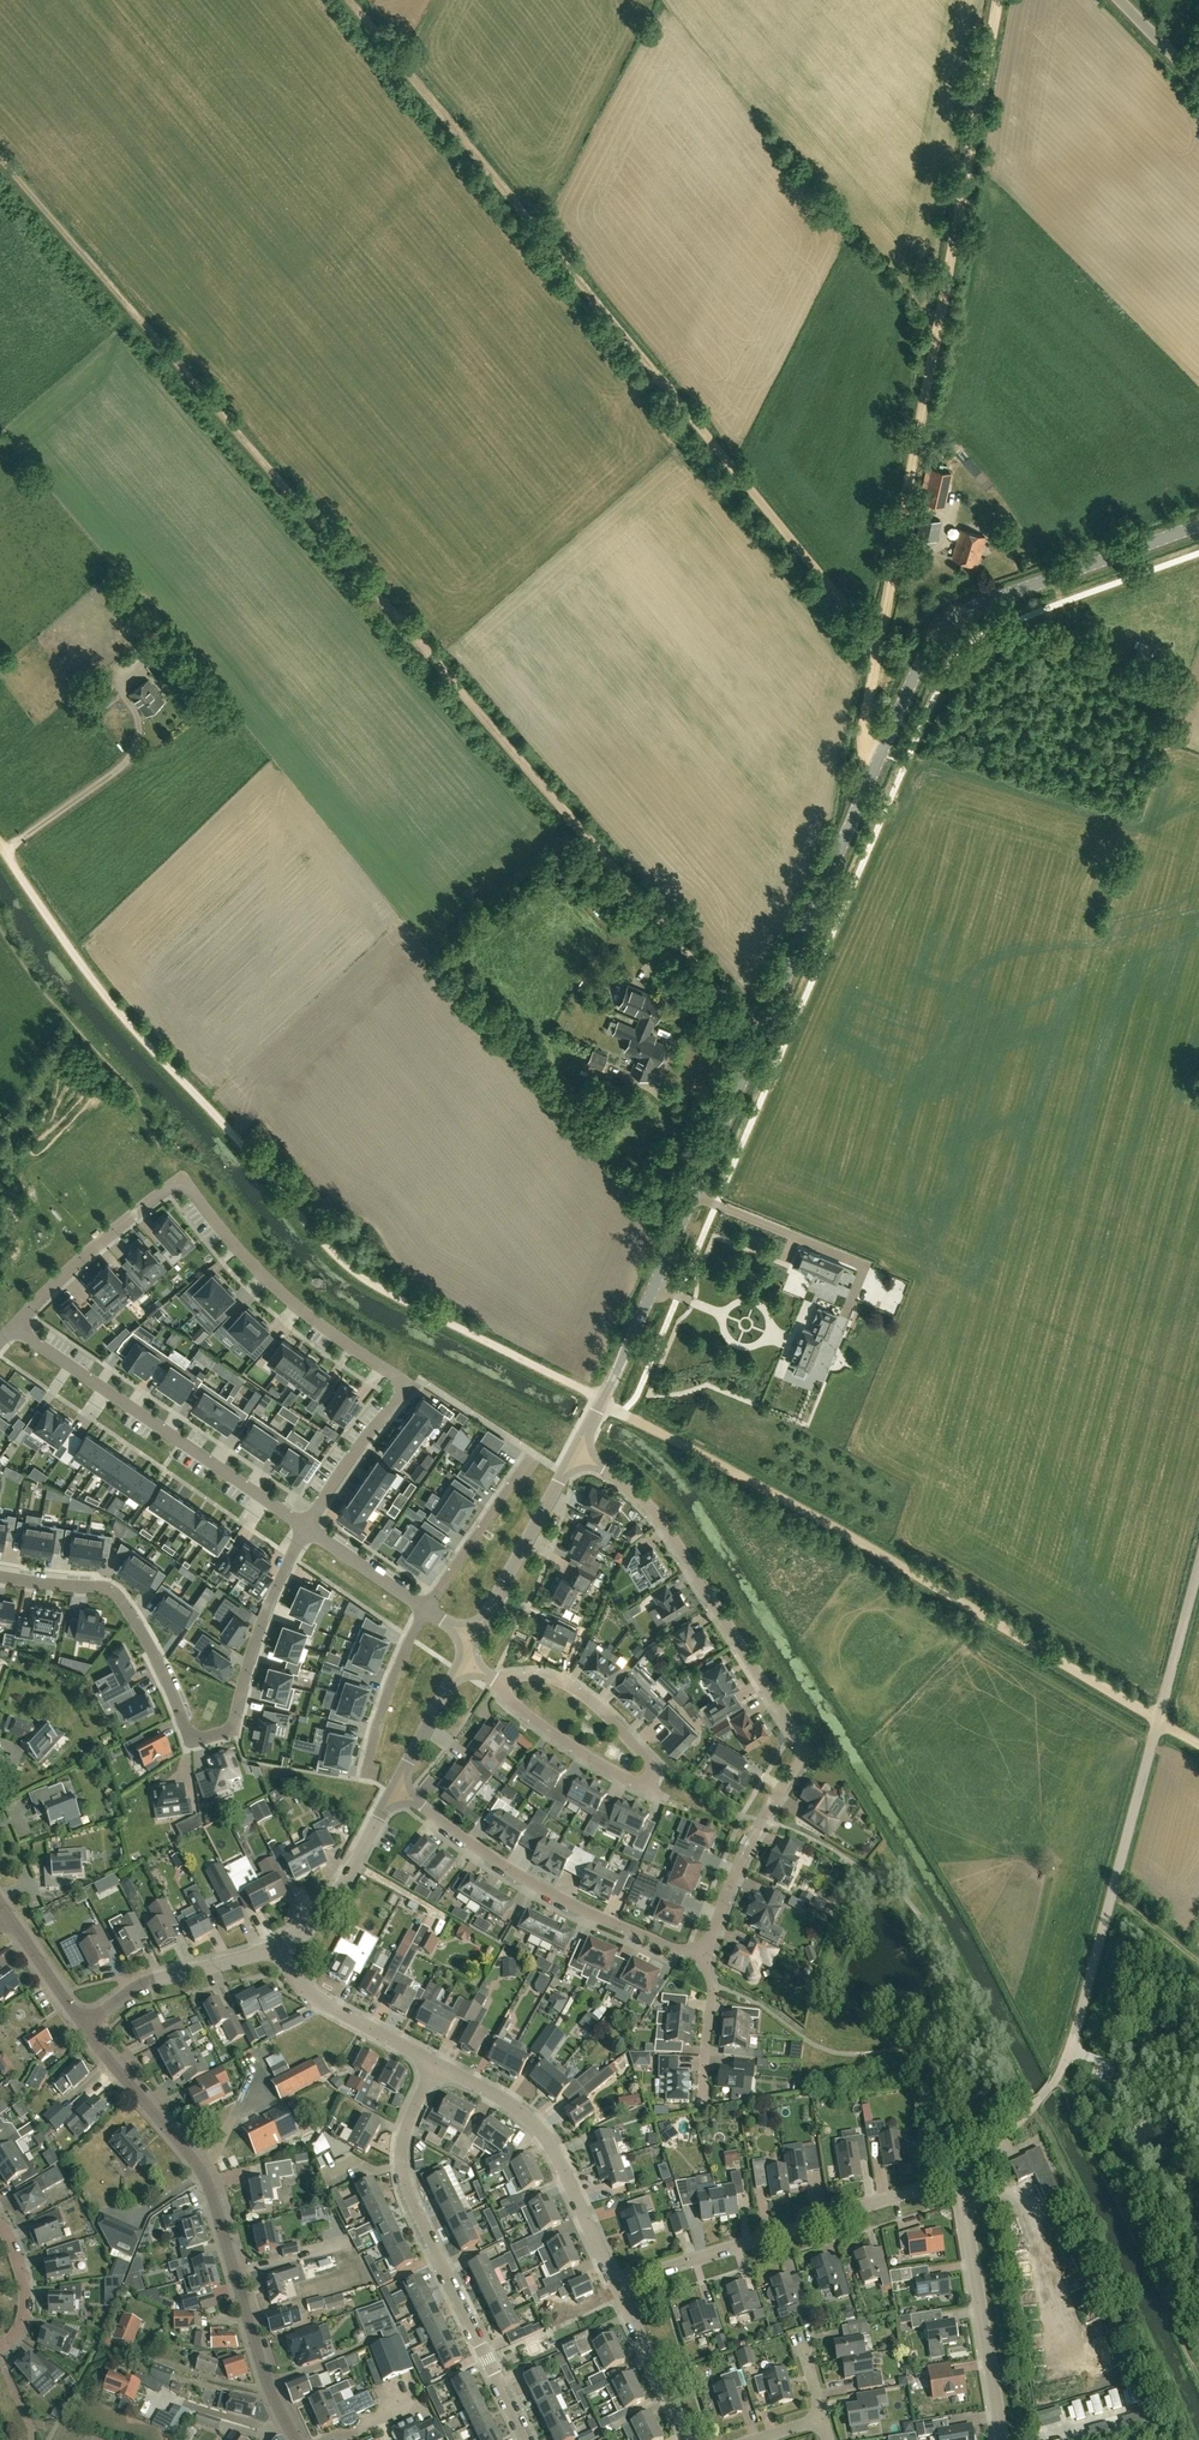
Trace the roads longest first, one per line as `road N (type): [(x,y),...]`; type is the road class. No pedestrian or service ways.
road 1 (track): [(0,845),(105,1000),(369,1285),(741,1473),(1159,1721)]
road 2 (tertiary): [(575,1453),(927,650),(957,616),(982,603),(1198,525)]
road 3 (track): [(760,1039),(0,160)]
road 4 (track): [(879,656),(350,0)]
road 5 (track): [(868,785),(879,656),(997,0)]
road 6 (residential): [(307,1527),(399,1401),(401,1387),(281,1294),(193,1192),(167,1190),(14,1329)]
road 7 (residential): [(702,1958),(746,1857),(805,1753),(650,1508),(575,1453)]
road 8 (residential): [(307,1527),(264,1618),(236,1720),(195,1737),(143,1632),(114,1593),(0,1574)]
road 9 (secondary): [(295,2439),(257,2356),(205,2179),(83,2028)]
road 10 (residential): [(526,2439),(406,2188),(405,2146),(434,2066)]
road 11 (residential): [(501,1684),(521,1676),(580,1694),(647,1759),(651,1779),(634,1786),(509,1702)]
road 12 (unclassified): [(615,2285),(962,2179)]
road 13 (residential): [(307,1527),(14,1329)]
road 14 (residential): [(393,1793),(566,1903),(702,1958)]
road 15 (track): [(1159,1721),(1071,2046)]
road 16 (residential): [(615,2285),(557,2150),(488,2091),(434,2066)]
road 17 (residential): [(1002,2439),(962,2179)]
road 18 (tertiary): [(83,2028),(141,1986),(282,1943)]
road 19 (tertiary): [(477,1638),(575,1453)]
road 20 (residential): [(434,2066),(318,2006),(282,1943)]
road 21 (track): [(139,722),(125,764),(3,850)]
road 22 (tertiary): [(282,1943),(339,1887),(393,1793)]
road 23 (residential): [(425,1608),(531,1462)]
road 24 (unclassified): [(962,2179),(1038,2102),(1071,2046)]
road 25 (residential): [(688,2439),(615,2285)]
road 26 (residential): [(368,1761),(425,1608)]
road 27 (track): [(1198,1571),(1159,1721)]
road 28 (tertiary): [(393,1793),(463,1662)]
road 29 (residential): [(425,1608),(307,1527)]
road 30 (residential): [(702,1958),(711,1982),(705,2099)]
road 31 (residential): [(0,2224),(26,2302),(16,2336),(0,2349)]
road 32 (secondary): [(83,2028),(9,1916)]

